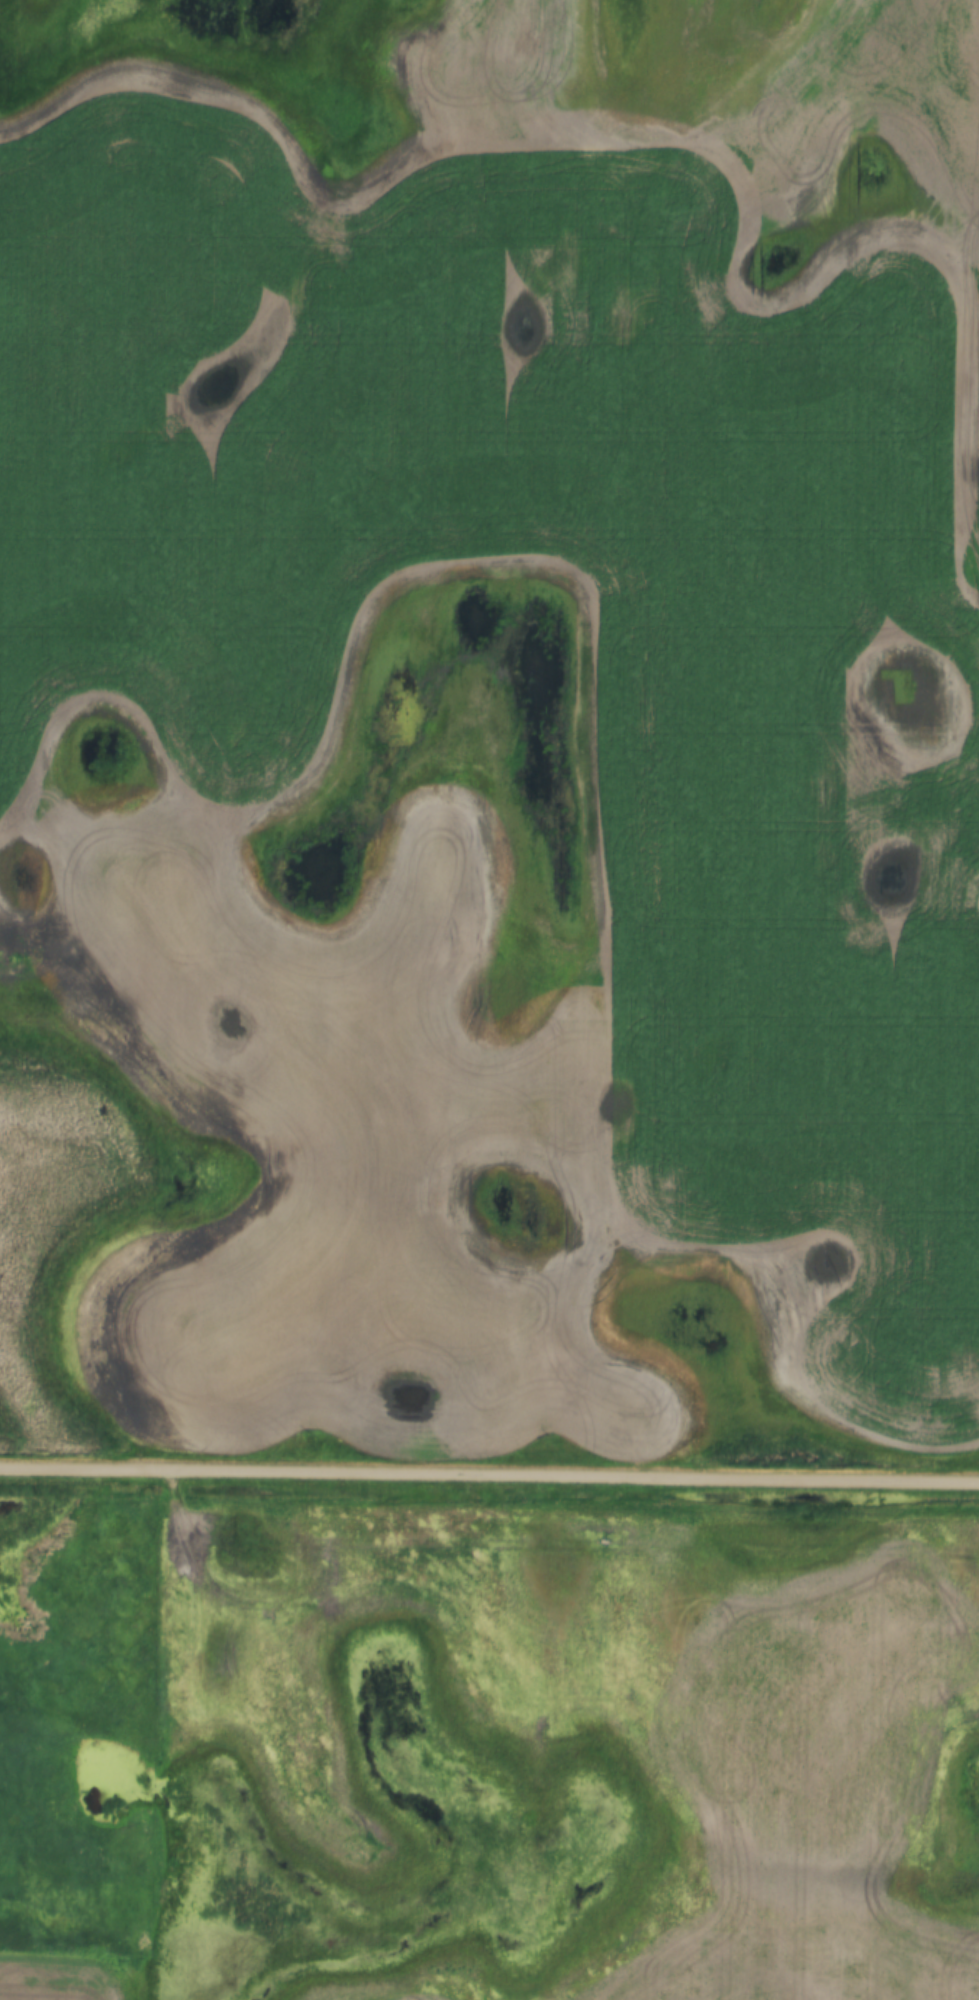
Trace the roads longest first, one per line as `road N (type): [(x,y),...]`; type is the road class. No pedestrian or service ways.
road 1 (residential): [(978,1481),(0,1469)]

